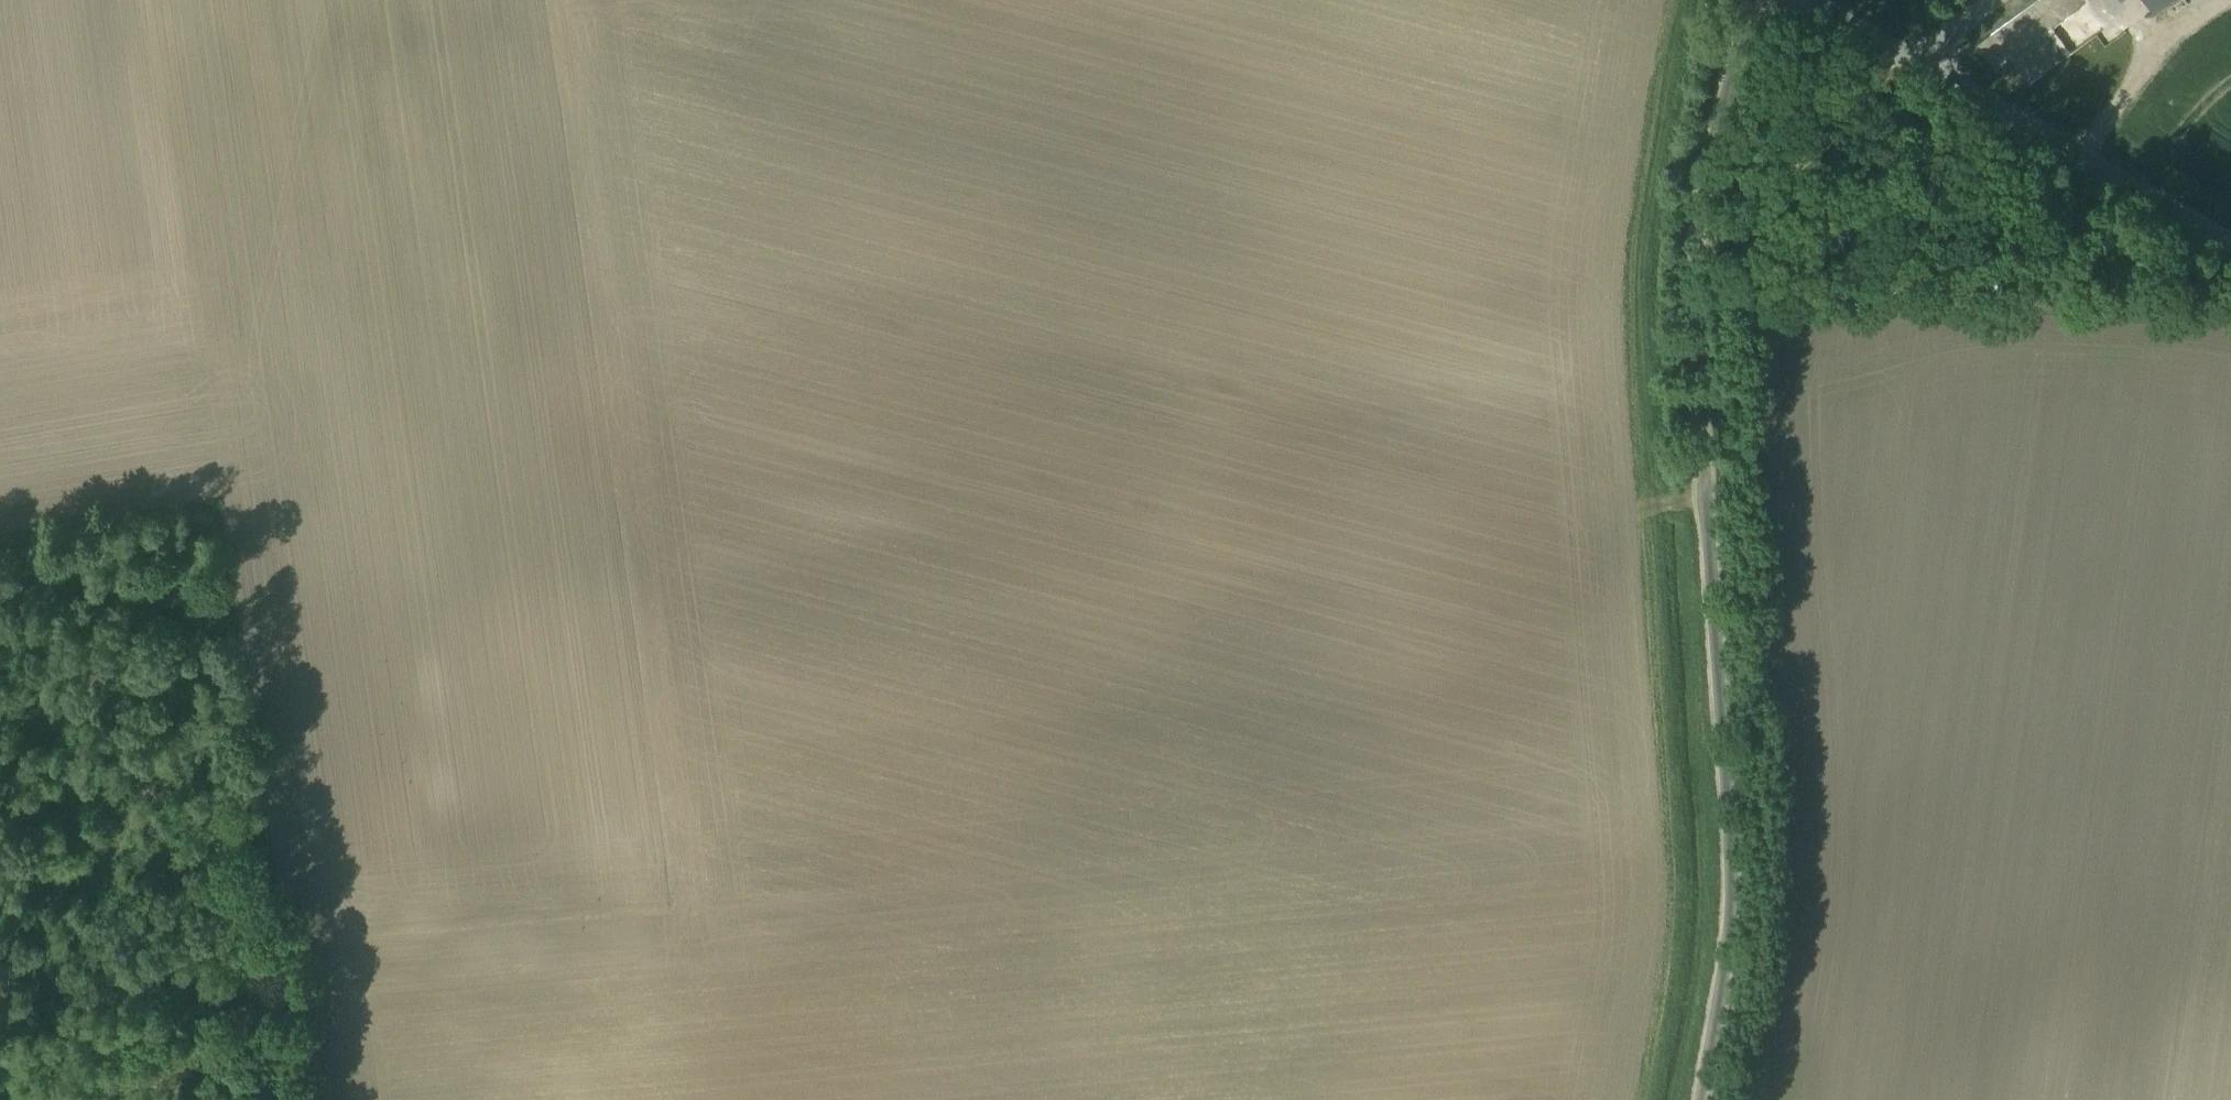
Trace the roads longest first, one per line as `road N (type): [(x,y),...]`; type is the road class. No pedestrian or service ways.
road 1 (unclassified): [(1755,0),(1705,217),(1698,314),(1733,851),(1727,972),(1704,1099)]
road 2 (unclassified): [(2230,248),(1806,0)]

